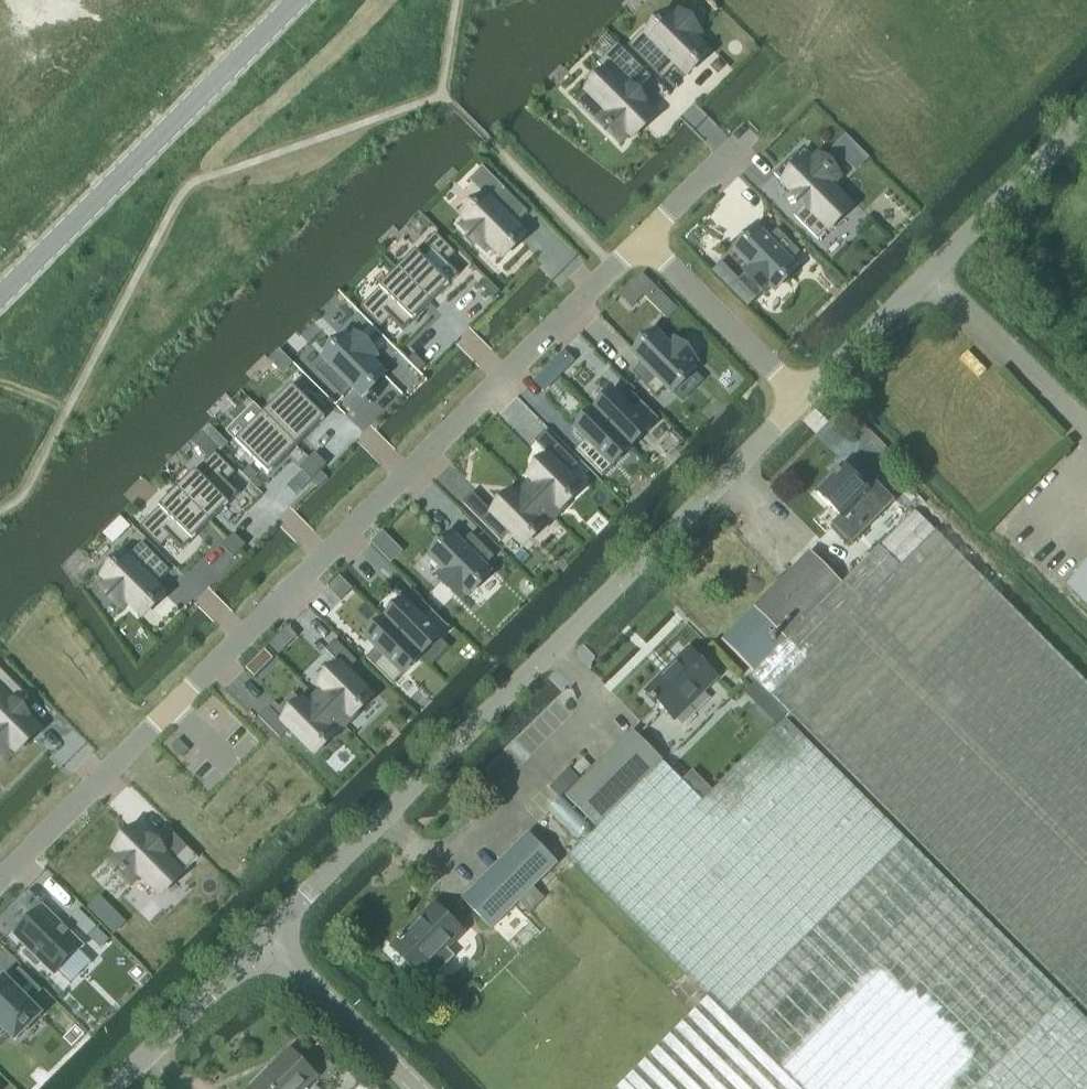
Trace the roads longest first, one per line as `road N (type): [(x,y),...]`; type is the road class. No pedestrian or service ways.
road 1 (residential): [(0,878),(642,238)]
road 2 (unclassified): [(267,934),(802,399)]
road 3 (unclassified): [(294,0),(0,291)]
road 4 (unclassified): [(802,399),(1086,116)]
road 5 (residential): [(642,238),(802,399)]
road 6 (unclassified): [(110,1088),(267,934)]
road 7 (unclassified): [(417,1088),(267,934)]
road 8 (residential): [(642,238),(746,134)]

